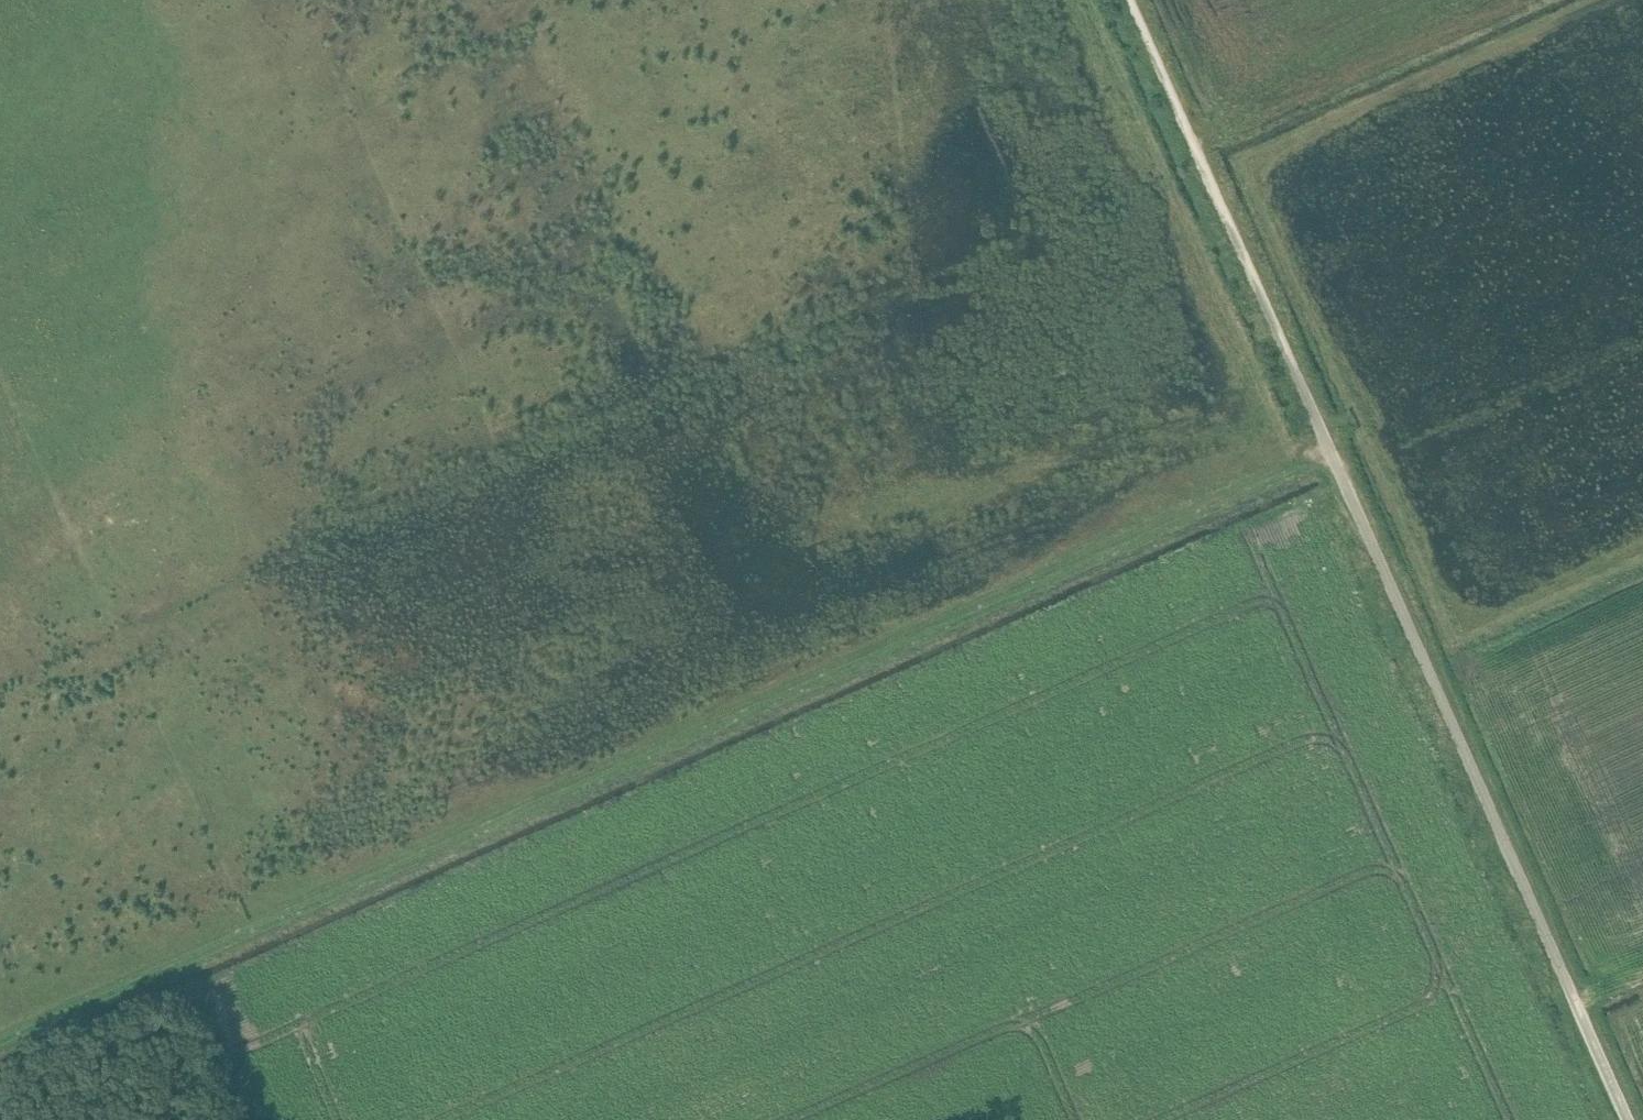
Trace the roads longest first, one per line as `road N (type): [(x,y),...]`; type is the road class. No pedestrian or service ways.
road 1 (unclassified): [(1626,1119),(1130,0)]

